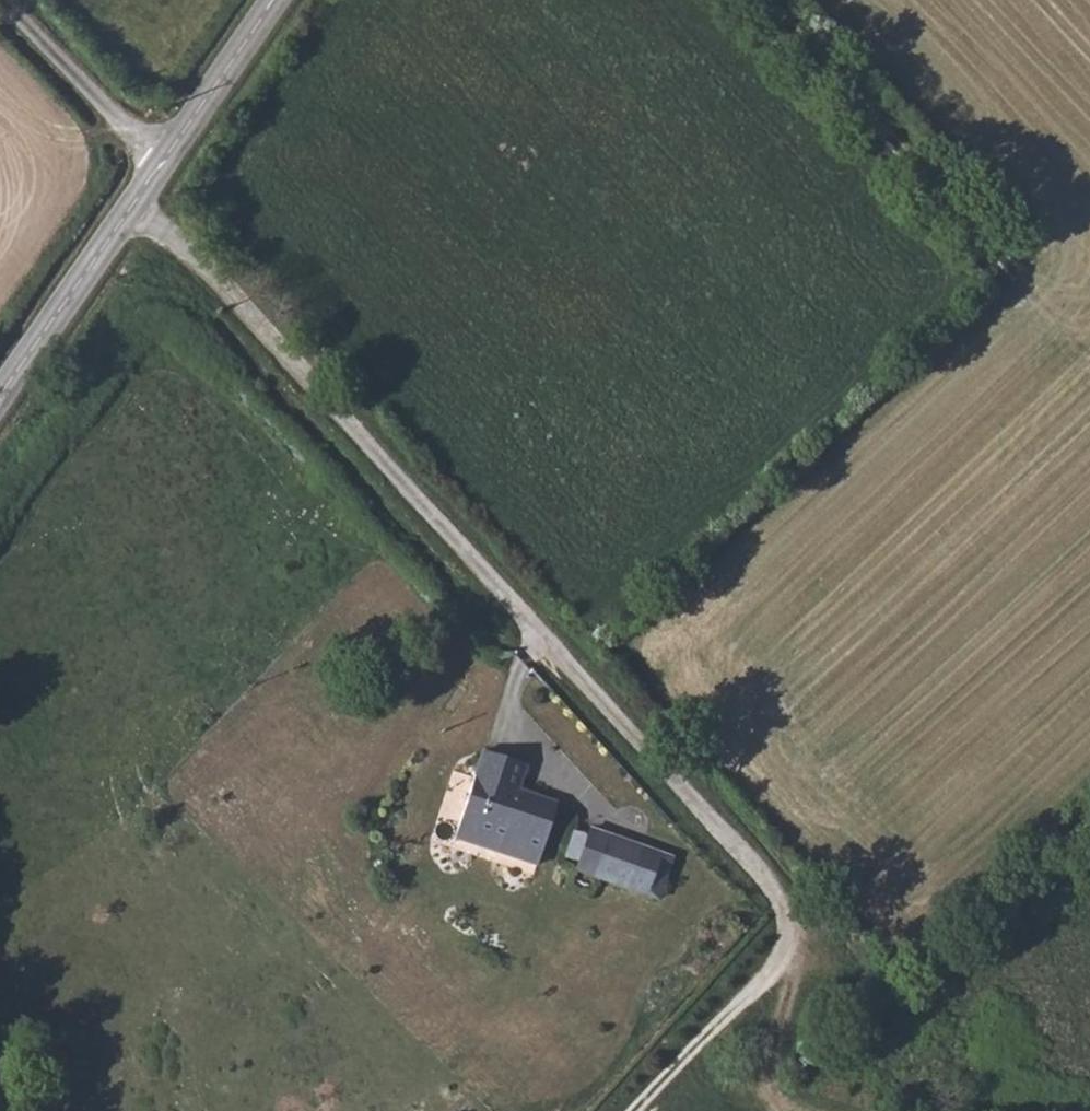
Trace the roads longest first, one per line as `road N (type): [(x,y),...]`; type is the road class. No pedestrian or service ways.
road 1 (residential): [(133,208),(778,889),(784,945),(642,1110)]
road 2 (unclassified): [(994,251),(753,0)]
road 3 (tertiary): [(133,208),(0,393)]
road 4 (unclassified): [(163,162),(6,0)]
road 5 (tertiary): [(278,0),(163,162)]

